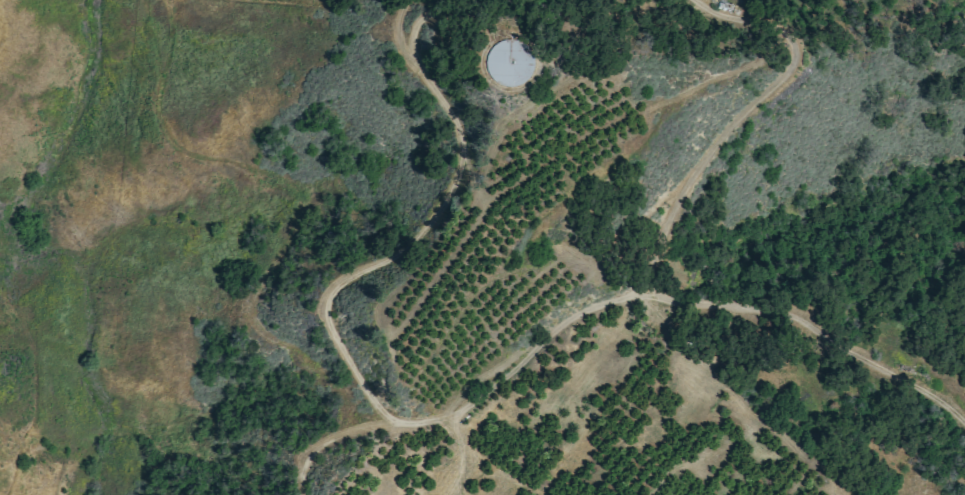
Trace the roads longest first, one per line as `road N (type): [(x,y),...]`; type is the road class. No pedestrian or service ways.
road 1 (residential): [(964,418),(792,310),(677,293),(575,304),(470,402),(421,419),(375,422),(267,324),(268,269),(305,194),(306,173),(288,164),(200,156),(167,130),(167,0)]
road 2 (residential): [(375,422),(377,400),(340,335),(333,302),(344,282),(417,241),(457,173),(462,127),(419,53),(425,17)]
road 3 (residential): [(590,299),(644,243),(706,140),(801,63),(795,26),(738,0)]

